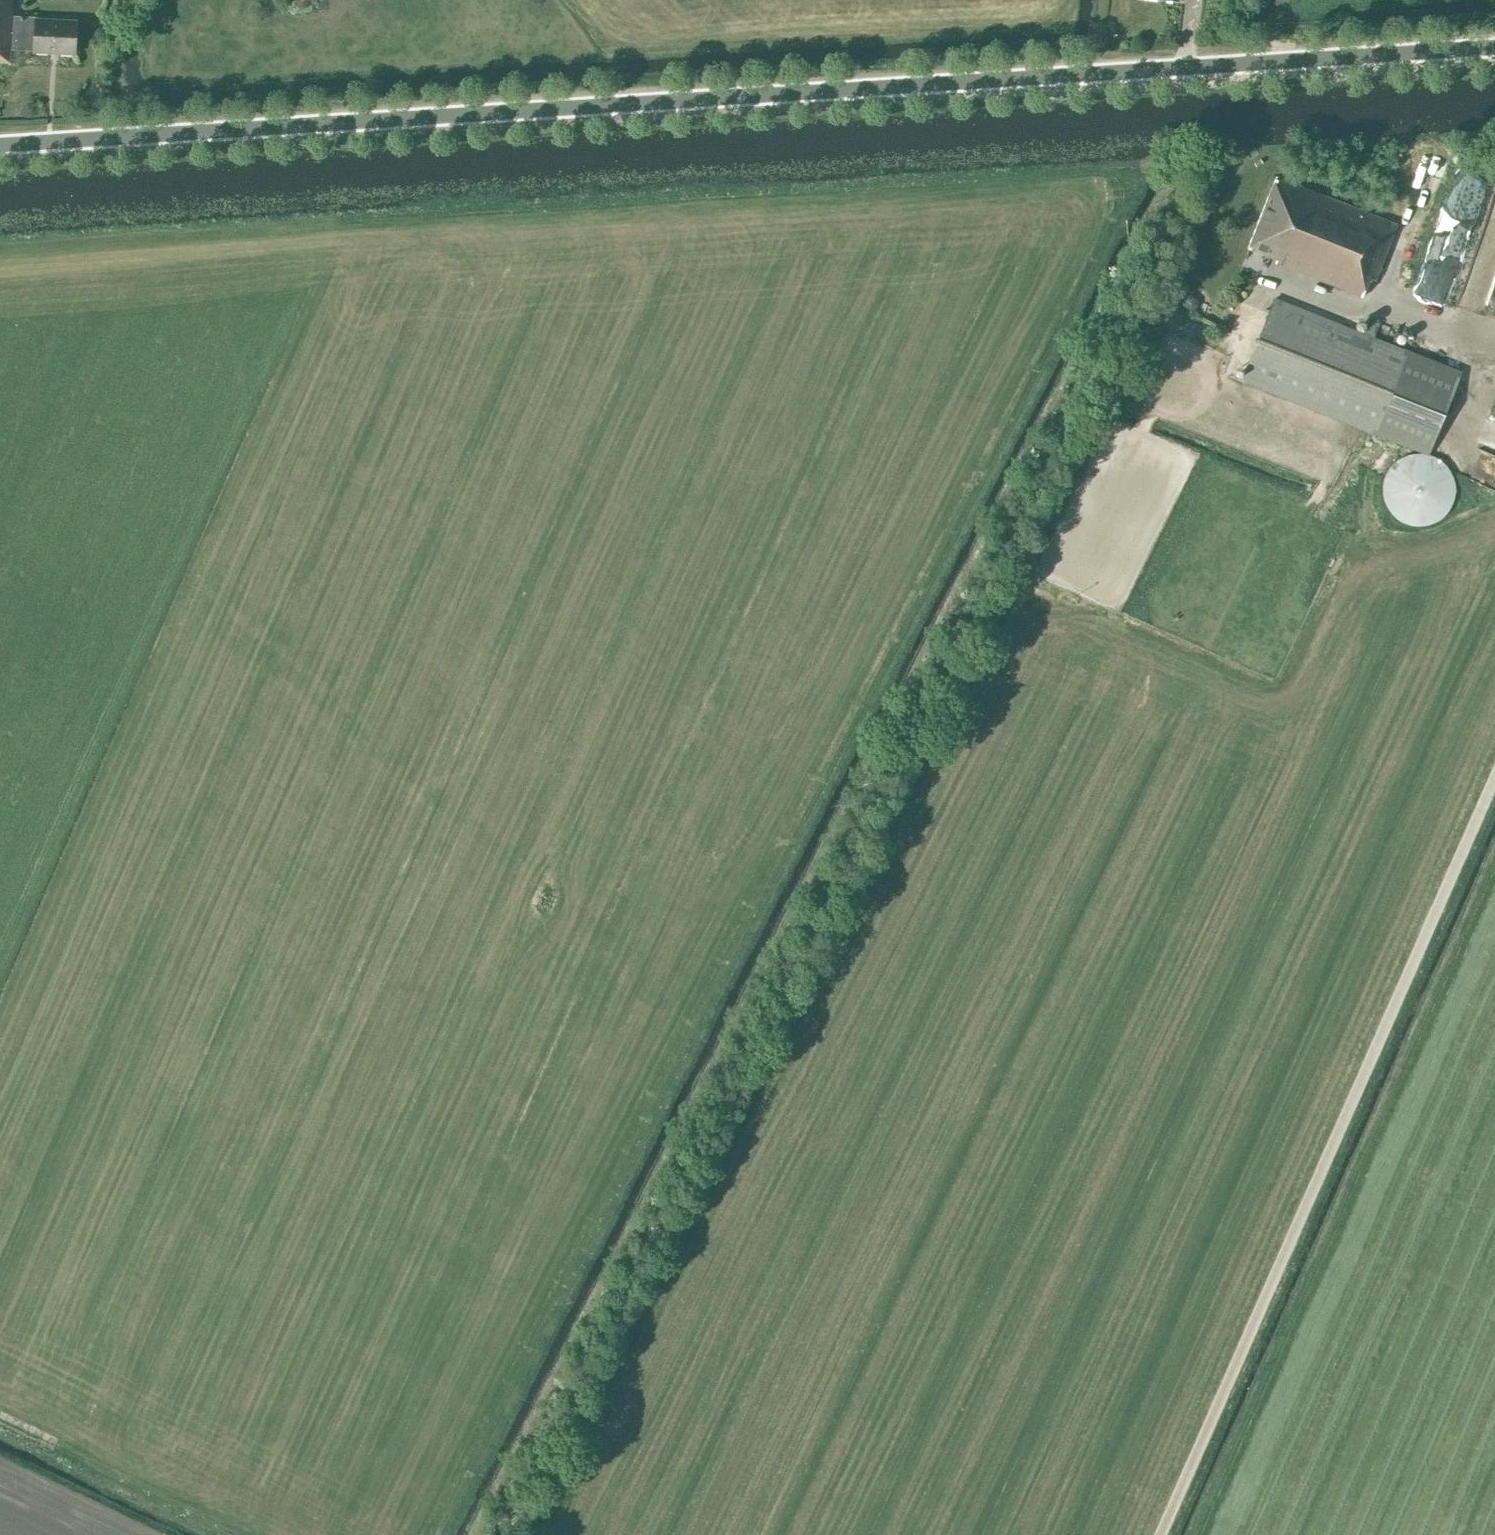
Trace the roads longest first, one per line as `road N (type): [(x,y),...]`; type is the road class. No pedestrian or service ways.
road 1 (unclassified): [(0,144),(1494,46)]

